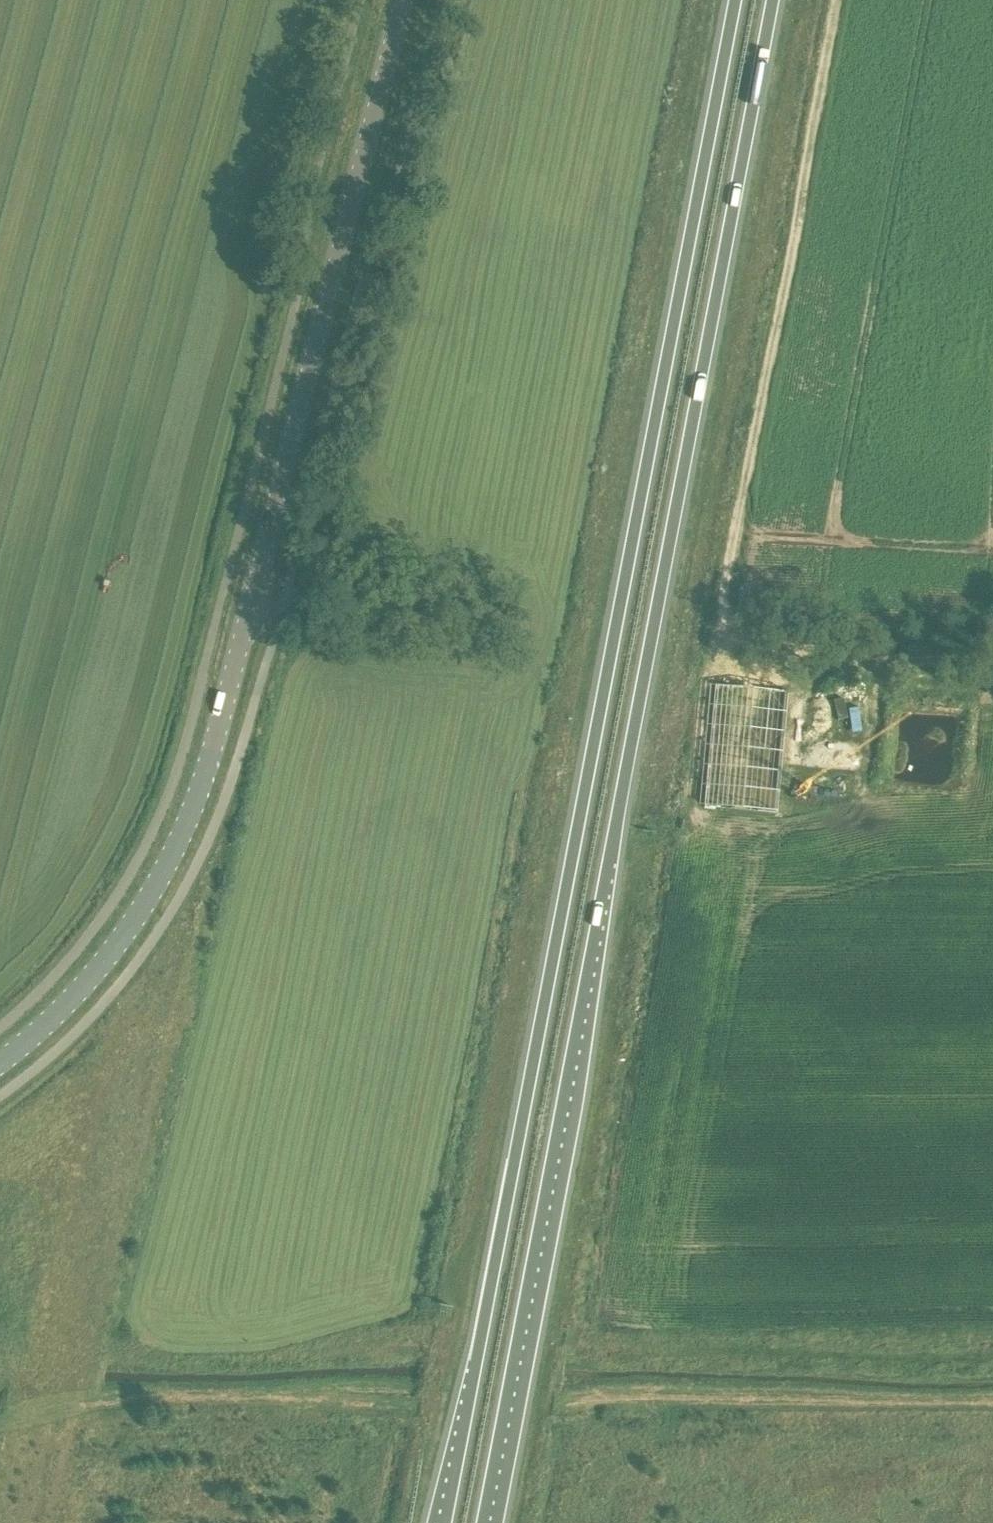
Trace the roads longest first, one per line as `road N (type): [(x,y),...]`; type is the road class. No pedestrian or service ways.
road 1 (trunk): [(483,1522),(774,0)]
road 2 (trunk): [(733,0),(442,1522)]
road 3 (tertiary): [(0,1061),(74,997),(119,942),(187,824),(254,613),(405,0)]

